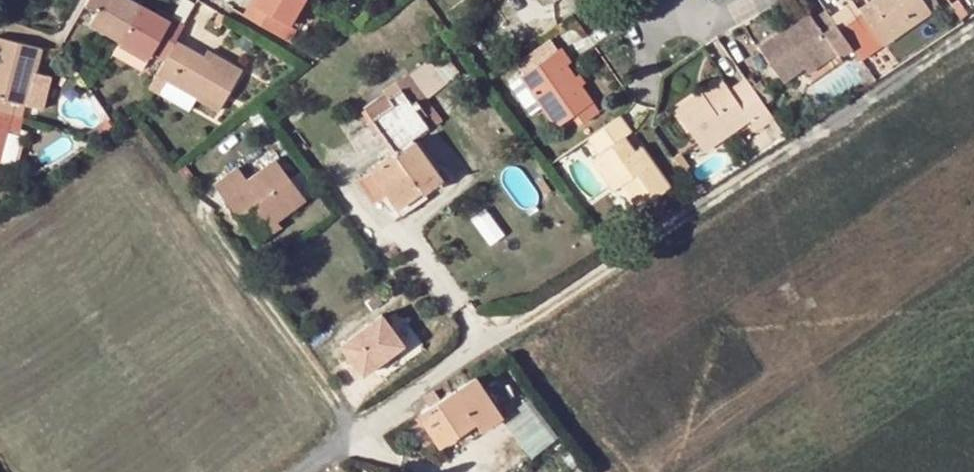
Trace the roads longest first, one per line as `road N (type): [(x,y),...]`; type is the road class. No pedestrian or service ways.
road 1 (track): [(306,471),(973,26)]

